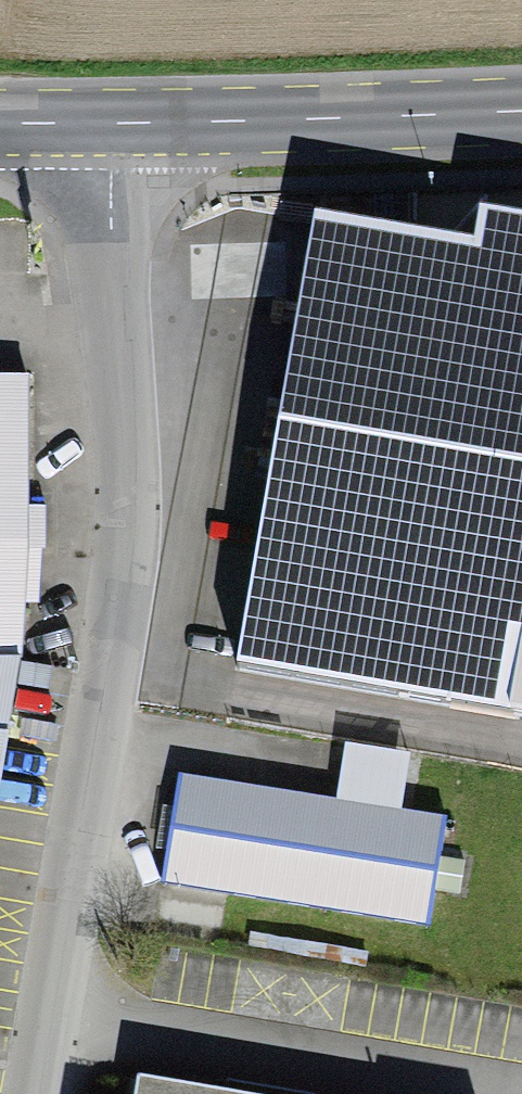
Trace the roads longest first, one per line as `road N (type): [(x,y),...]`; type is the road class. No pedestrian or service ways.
road 1 (residential): [(50,1025),(112,126)]
road 2 (residential): [(471,1093),(50,1025)]
road 3 (secondary): [(112,126),(521,111)]

